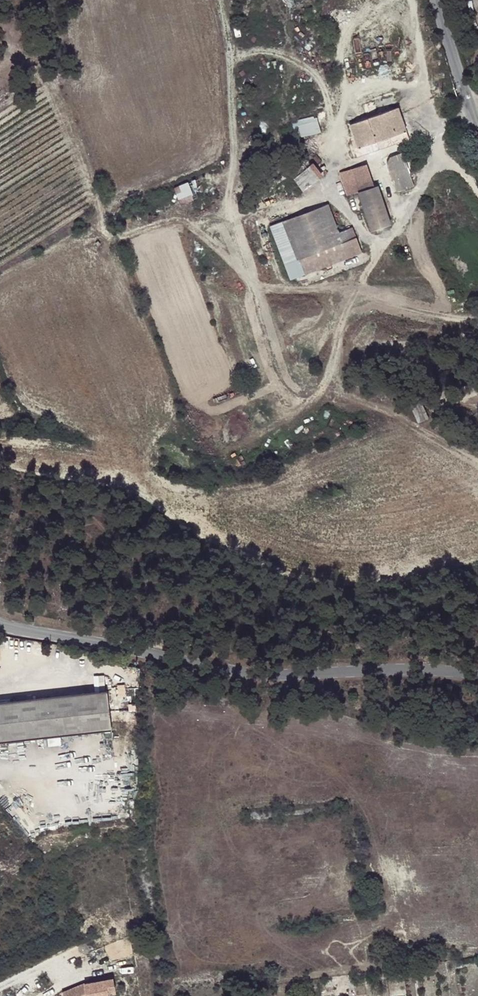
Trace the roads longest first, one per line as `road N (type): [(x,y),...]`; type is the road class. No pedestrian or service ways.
road 1 (unclassified): [(477,673),(261,673),(0,624)]
road 2 (unclassified): [(477,122),(439,0)]

